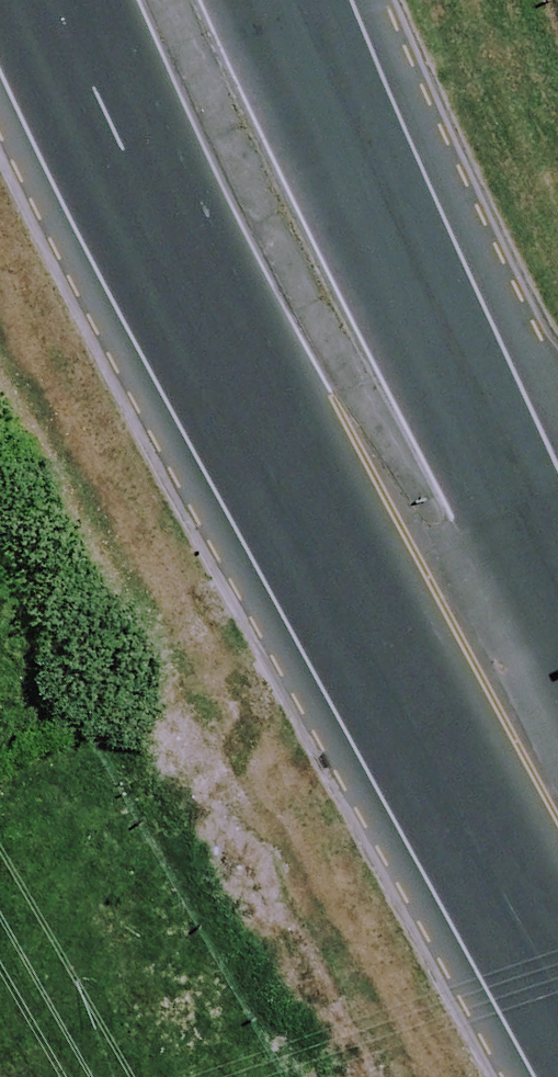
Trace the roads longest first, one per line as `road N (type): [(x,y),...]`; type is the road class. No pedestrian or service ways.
road 1 (secondary): [(494,710),(356,519),(219,288),(74,0)]
road 2 (secondary): [(268,0),(450,517),(494,710)]
road 3 (secondary): [(557,825),(494,710)]

